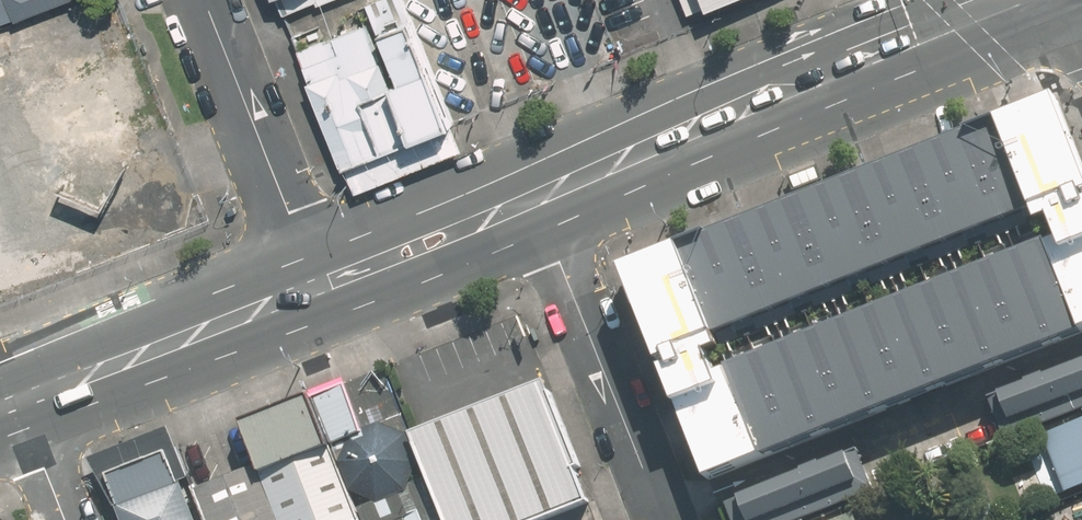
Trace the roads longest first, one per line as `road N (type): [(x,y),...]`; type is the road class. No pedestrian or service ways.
road 1 (primary): [(535,199),(989,15)]
road 2 (residential): [(535,199),(663,519)]
road 3 (primary): [(19,401),(318,286)]
road 4 (residential): [(318,286),(202,0)]
road 5 (primary): [(318,286),(535,199)]
road 6 (residential): [(66,519),(19,401)]

